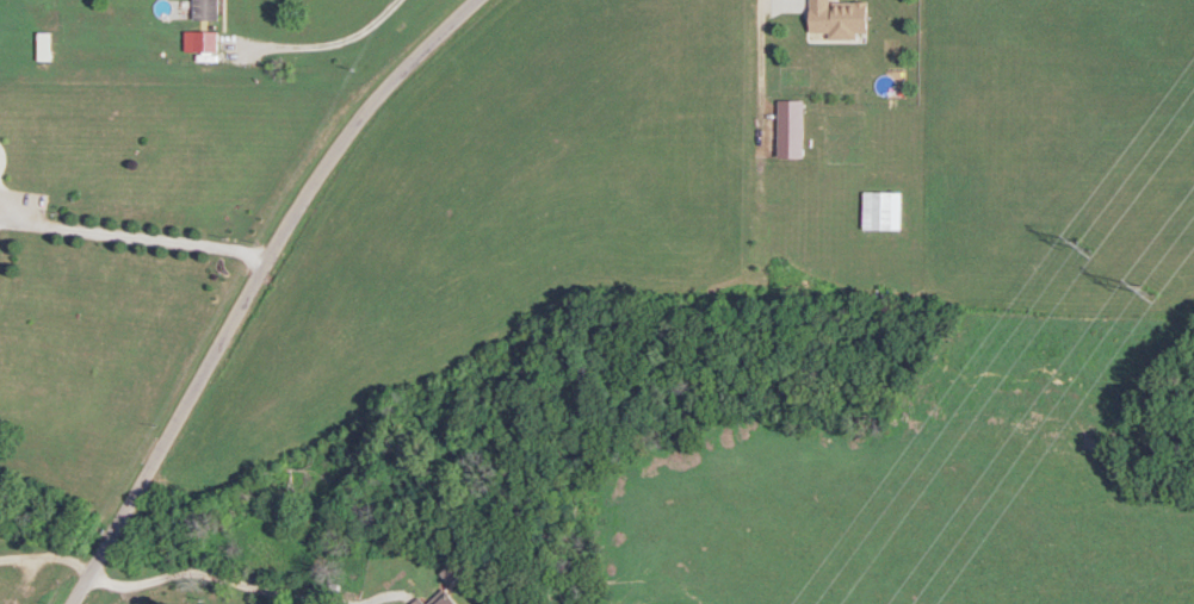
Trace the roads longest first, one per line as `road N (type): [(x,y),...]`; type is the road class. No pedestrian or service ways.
road 1 (residential): [(73,603),(304,183),(473,0)]

